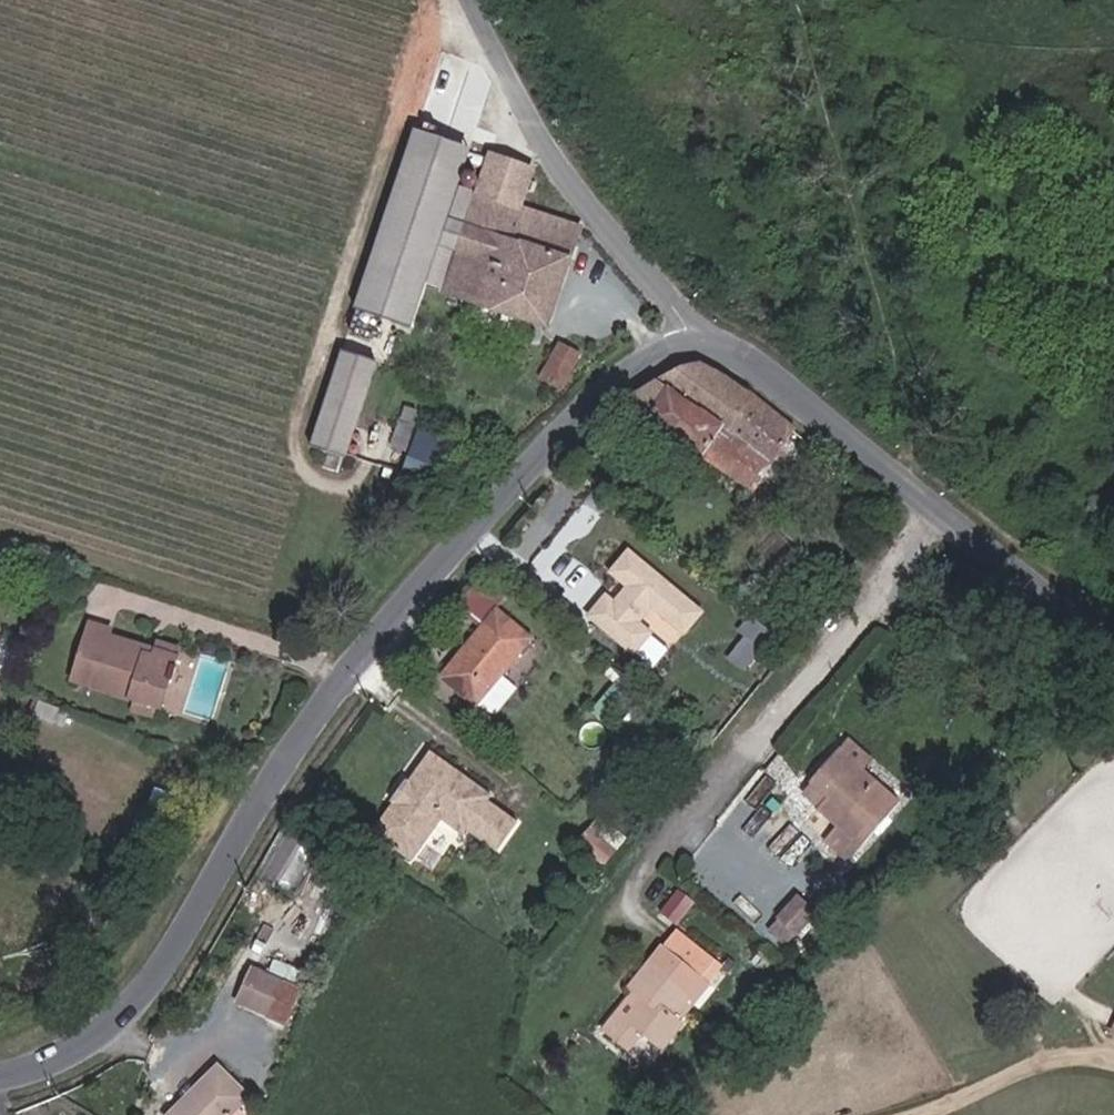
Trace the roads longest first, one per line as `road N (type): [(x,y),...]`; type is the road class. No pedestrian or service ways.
road 1 (tertiary): [(0,1074),(75,1047),(135,1004),(291,746),(358,653),(556,435),(620,377),(667,347),(703,338)]
road 2 (tertiary): [(703,338),(773,372),(1113,649)]
road 3 (unclassified): [(703,338),(533,117),(477,0)]

